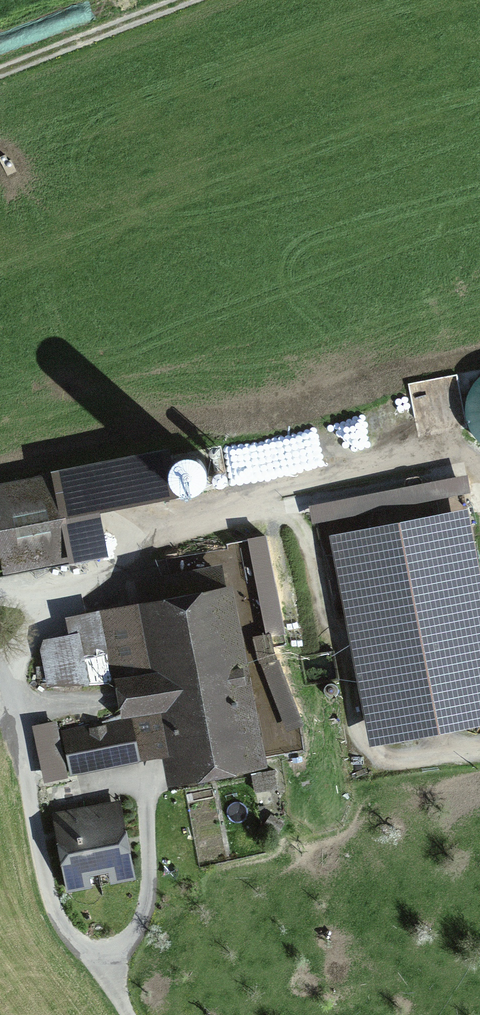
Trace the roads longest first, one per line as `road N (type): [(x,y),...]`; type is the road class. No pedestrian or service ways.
road 1 (track): [(479,465),(436,457),(276,490),(154,536),(85,587),(56,597),(0,593)]
road 2 (track): [(0,72),(184,0)]

